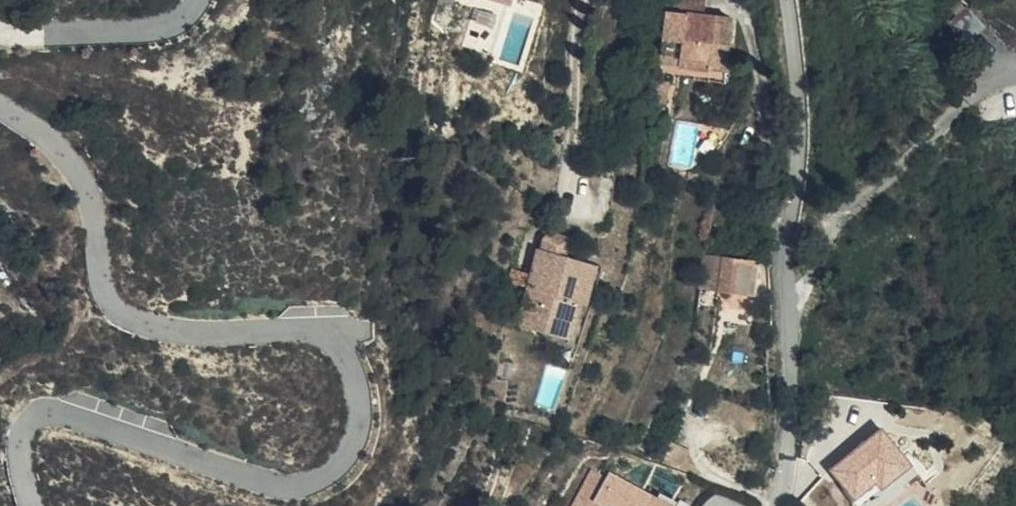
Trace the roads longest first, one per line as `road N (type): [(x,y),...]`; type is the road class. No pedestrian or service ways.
road 1 (residential): [(788,0),(802,107),(777,505)]
road 2 (track): [(568,157),(580,0)]

